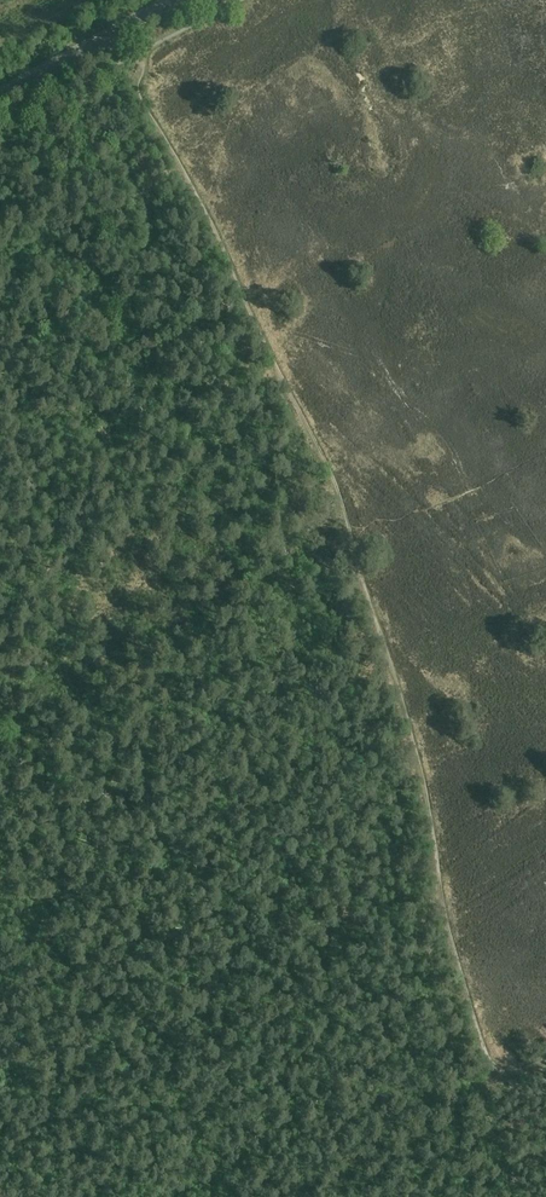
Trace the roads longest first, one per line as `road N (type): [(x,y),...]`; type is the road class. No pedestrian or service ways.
road 1 (track): [(111,33),(336,482),(390,650),(459,973),(490,1062),(503,1074),(545,1057)]
road 2 (tertiary): [(0,94),(172,0)]

